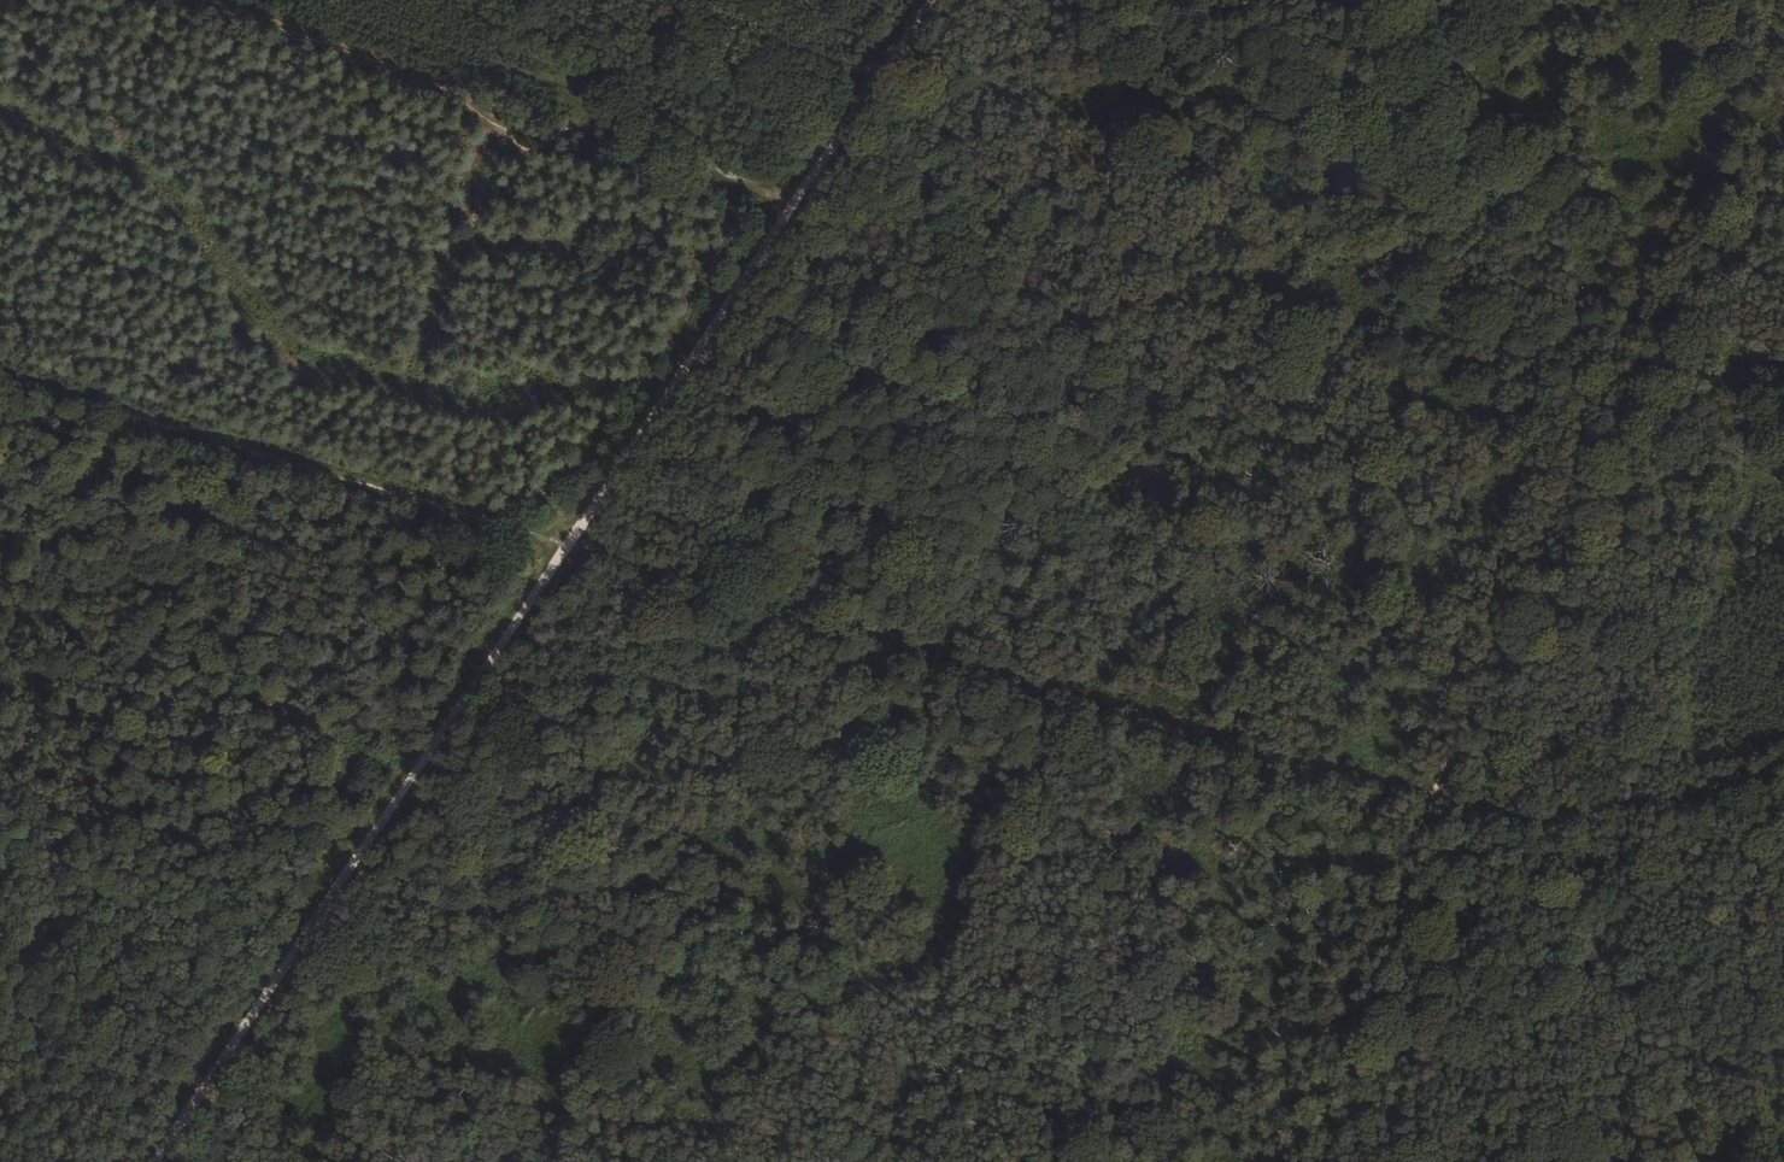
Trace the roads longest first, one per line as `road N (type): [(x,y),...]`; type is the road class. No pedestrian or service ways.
road 1 (track): [(924,0),(167,1161)]

